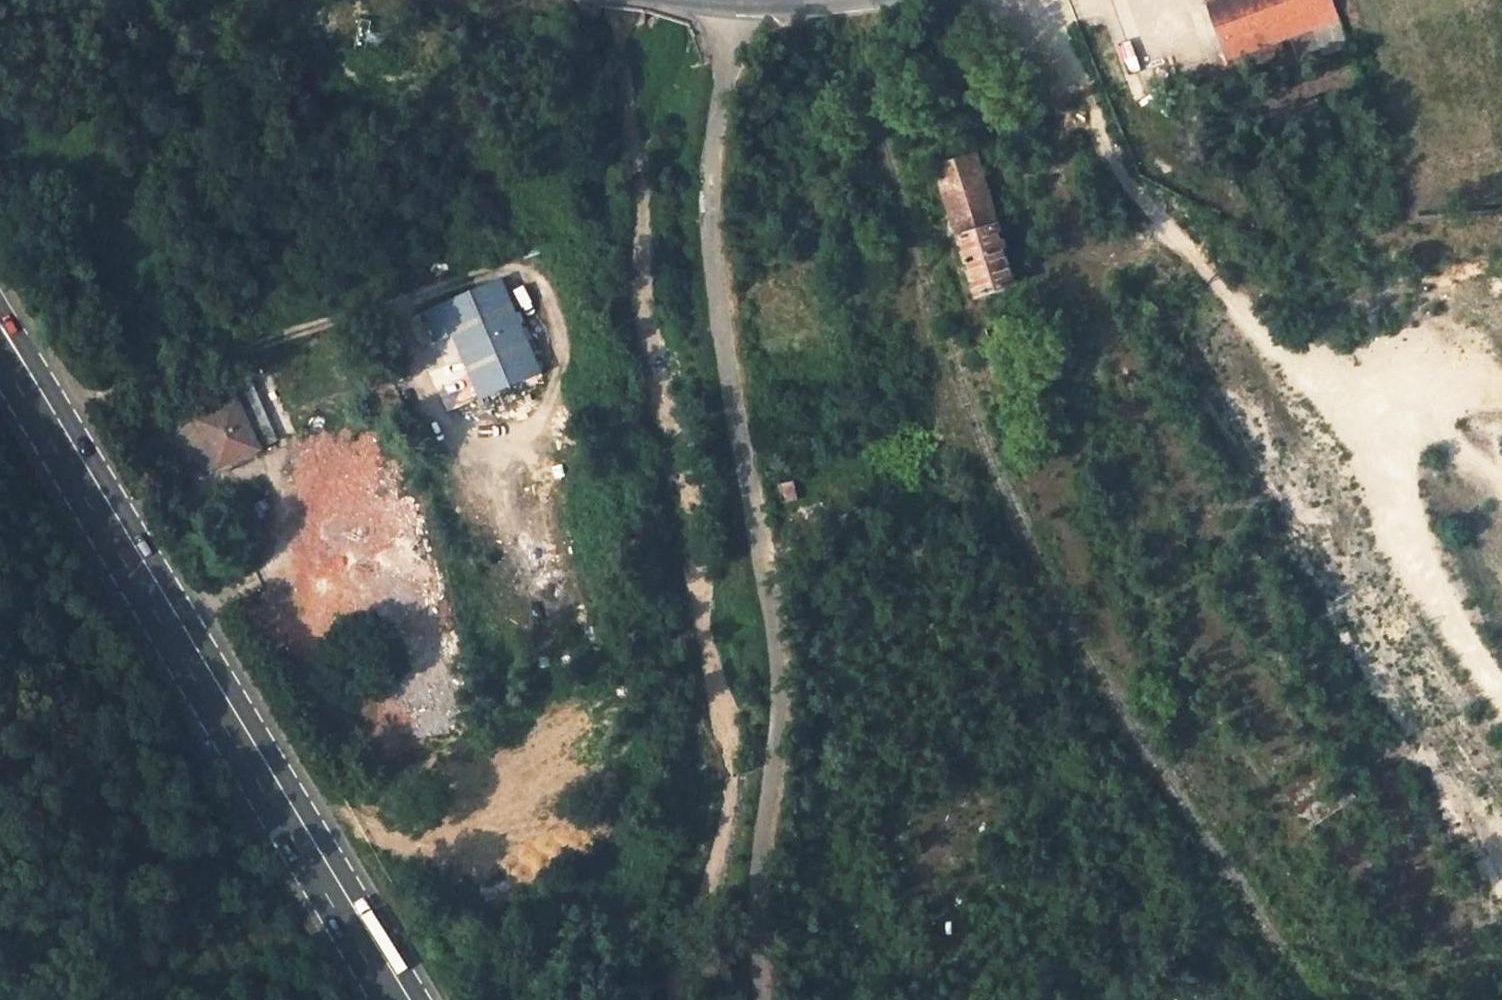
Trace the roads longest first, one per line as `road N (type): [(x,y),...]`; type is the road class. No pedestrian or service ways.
road 1 (unclassified): [(766,999),(757,879),(774,666),(713,205),(738,0)]
road 2 (primary): [(405,999),(0,325)]

